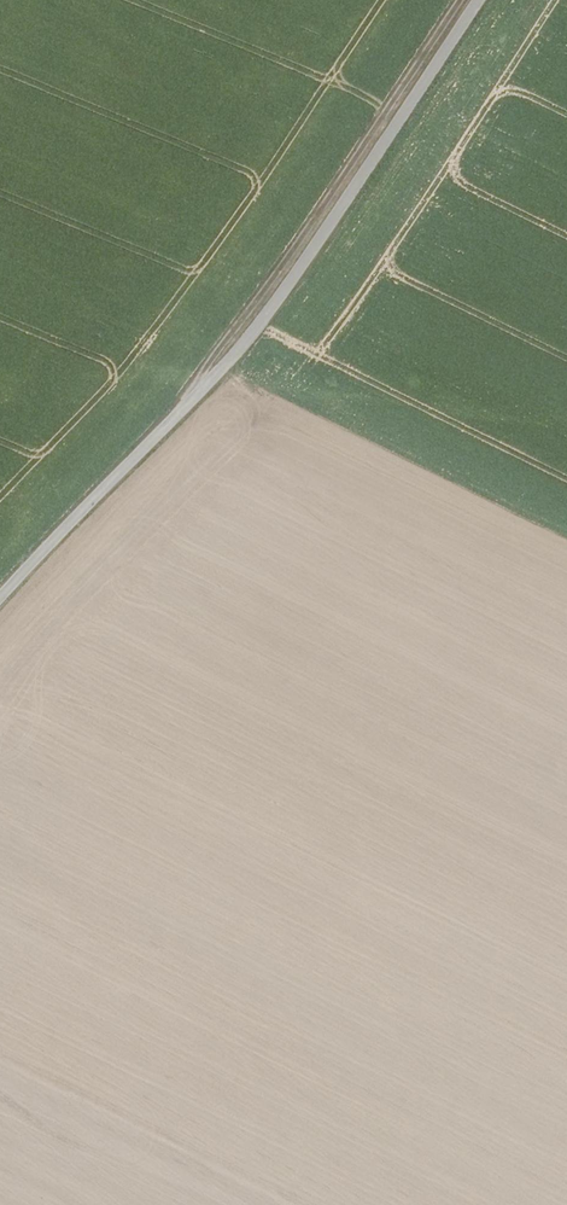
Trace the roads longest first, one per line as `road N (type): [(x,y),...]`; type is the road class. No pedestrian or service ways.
road 1 (unclassified): [(0,613),(298,280),(482,0)]

